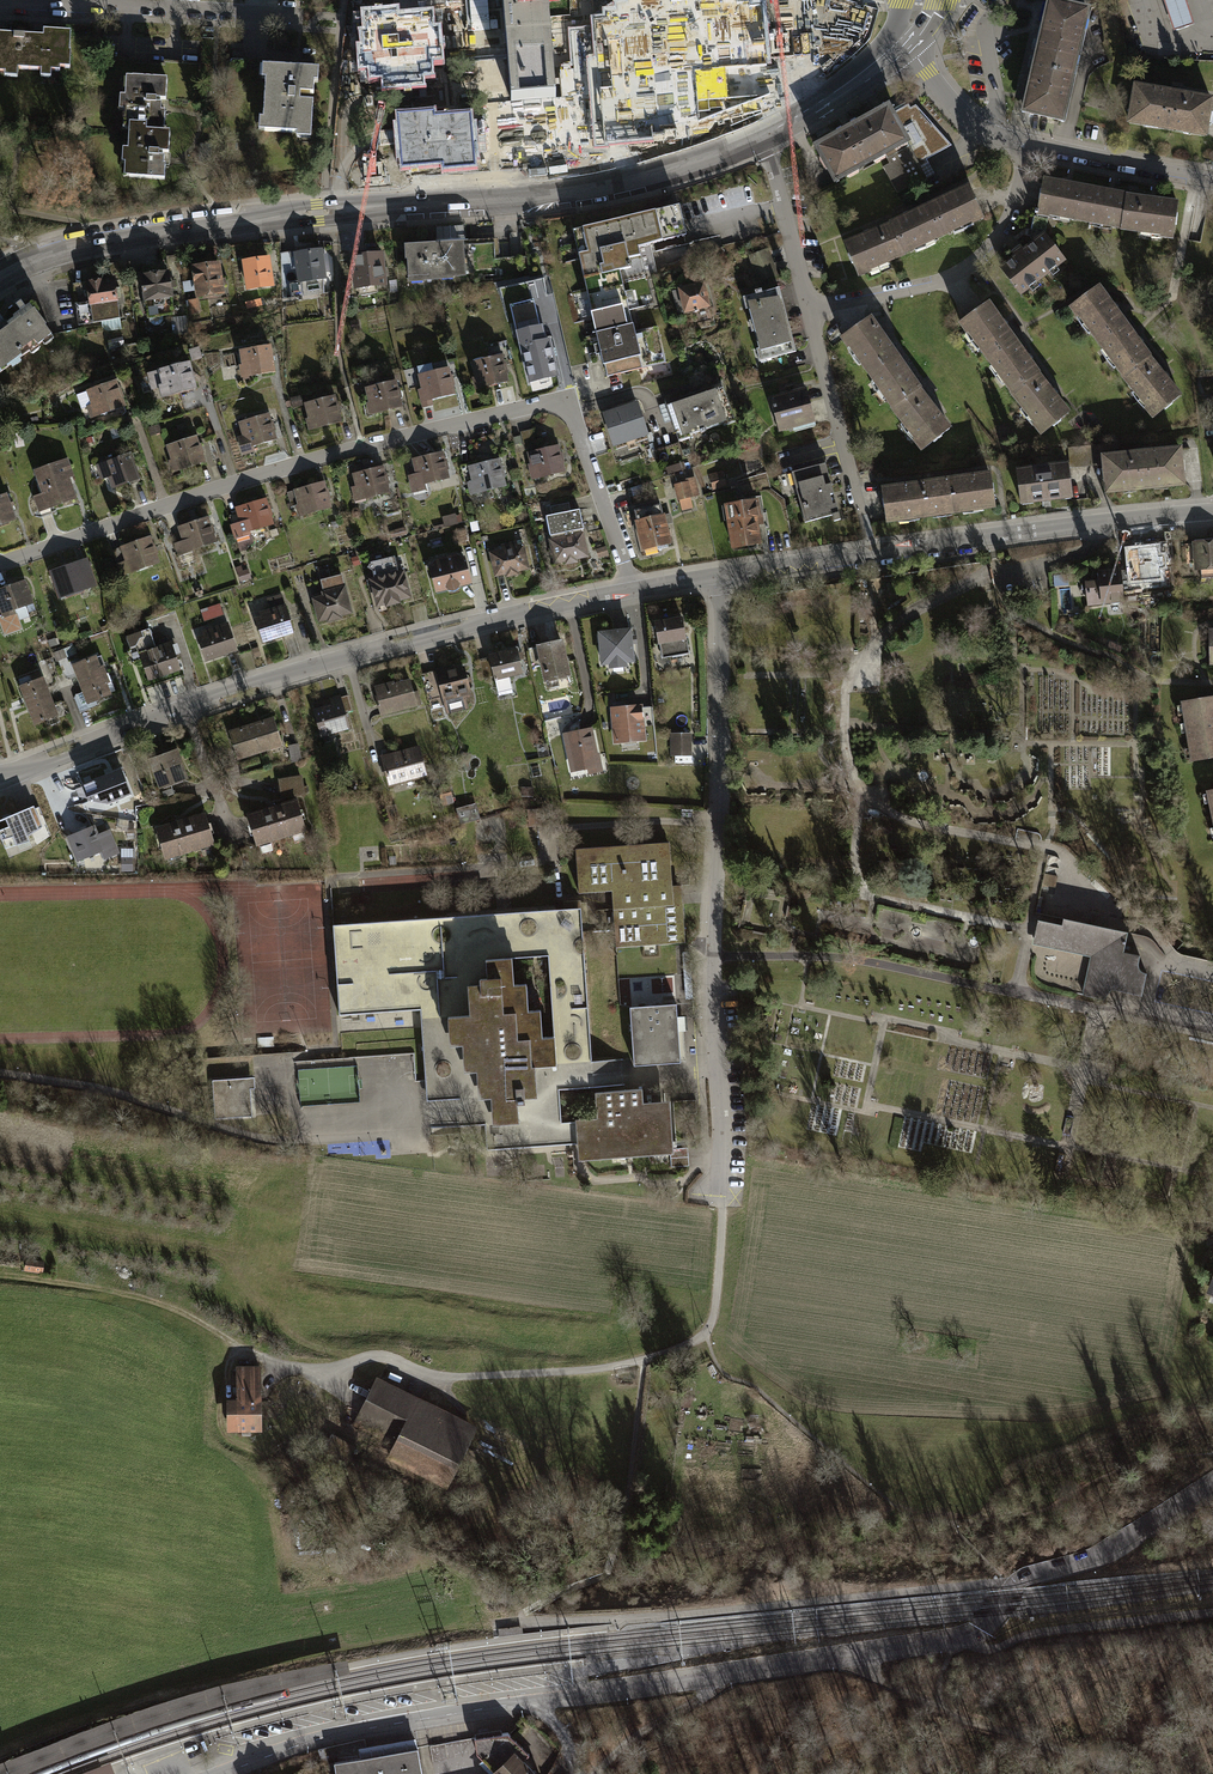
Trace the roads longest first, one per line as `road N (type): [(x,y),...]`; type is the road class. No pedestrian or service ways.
road 1 (residential): [(1212,1480),(1094,1556),(1019,1581),(970,1639),(426,1718),(314,1740),(221,1773)]
road 2 (secondary): [(767,134),(620,182),(318,212),(107,245),(0,282)]
road 3 (residential): [(0,565),(301,461),(546,405),(571,412),(632,590)]
road 4 (residential): [(20,772),(256,681),(632,590)]
road 5 (residential): [(721,1196),(712,999),(723,755),(719,575)]
road 6 (residential): [(719,575),(1212,512)]
road 7 (residential): [(1032,144),(1015,207),(963,273),(812,313)]
road 8 (residential): [(50,0),(302,15)]
road 9 (track): [(213,1333),(160,1302),(0,1276)]
road 10 (residential): [(812,313),(867,519)]
road 11 (residential): [(767,134),(812,313)]
road 12 (residential): [(1212,181),(1032,144)]
road 13 (residential): [(1032,144),(971,122),(900,40)]
road 14 (track): [(729,1675),(594,1773)]

